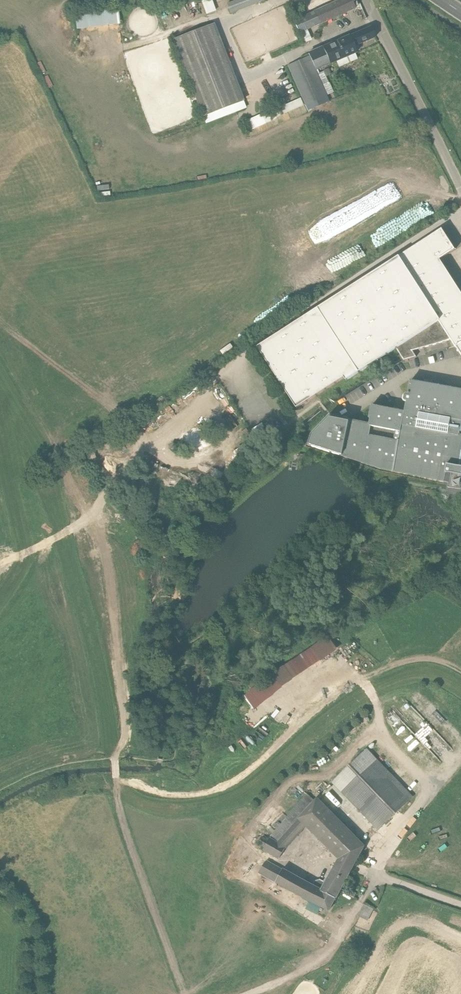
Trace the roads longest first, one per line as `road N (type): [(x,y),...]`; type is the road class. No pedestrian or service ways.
road 1 (track): [(379,874),(345,939),(316,965),(249,993)]
road 2 (track): [(265,712),(352,676),(377,706),(382,740)]

